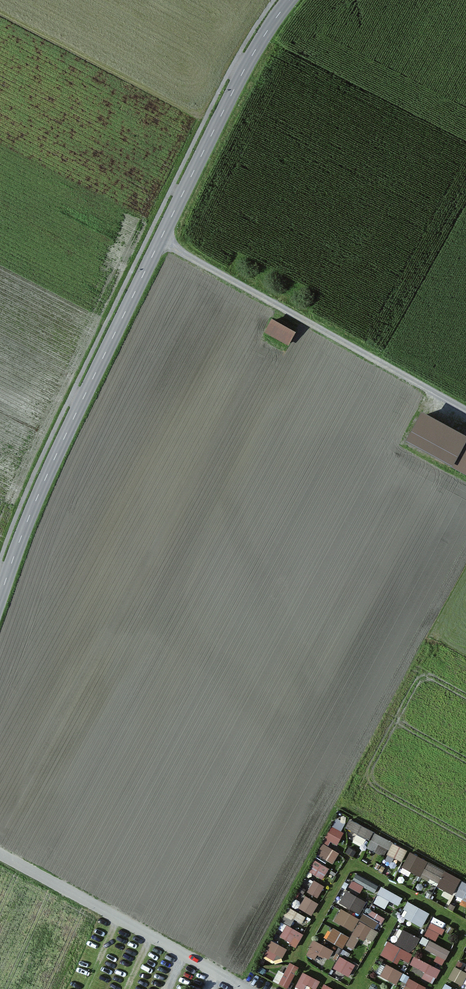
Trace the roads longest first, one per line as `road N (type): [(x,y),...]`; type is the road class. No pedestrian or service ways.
road 1 (tertiary): [(0,596),(80,403),(243,71),(290,0)]
road 2 (track): [(465,403),(161,239)]

